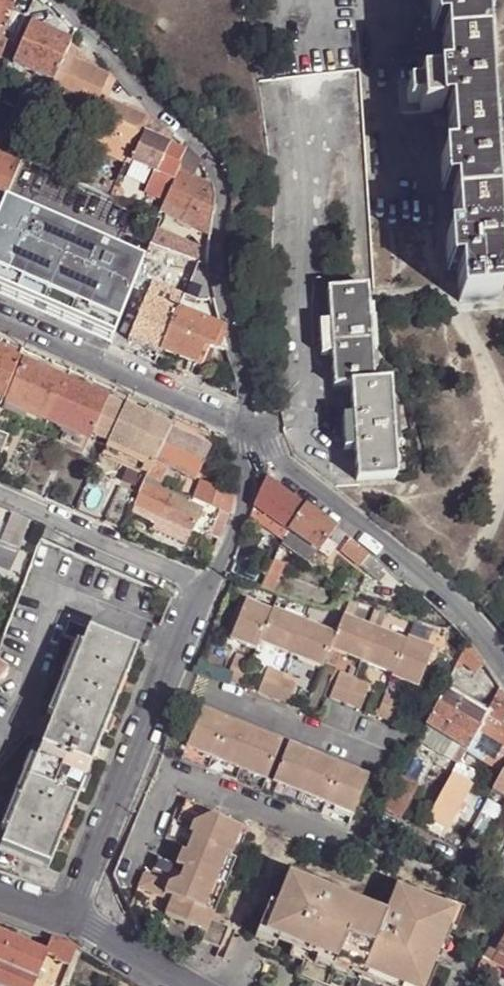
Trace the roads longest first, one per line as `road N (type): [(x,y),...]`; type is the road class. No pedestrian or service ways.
road 1 (residential): [(237,422),(246,383),(214,262),(220,207),(196,146),(50,0)]
road 2 (residential): [(503,667),(379,541),(237,422)]
road 3 (residential): [(74,916),(209,584)]
road 4 (residential): [(237,422),(0,322)]
road 5 (residential): [(209,584),(0,495)]
road 6 (residential): [(209,584),(248,489),(237,422)]
road 7 (unclassified): [(74,916),(187,985)]

